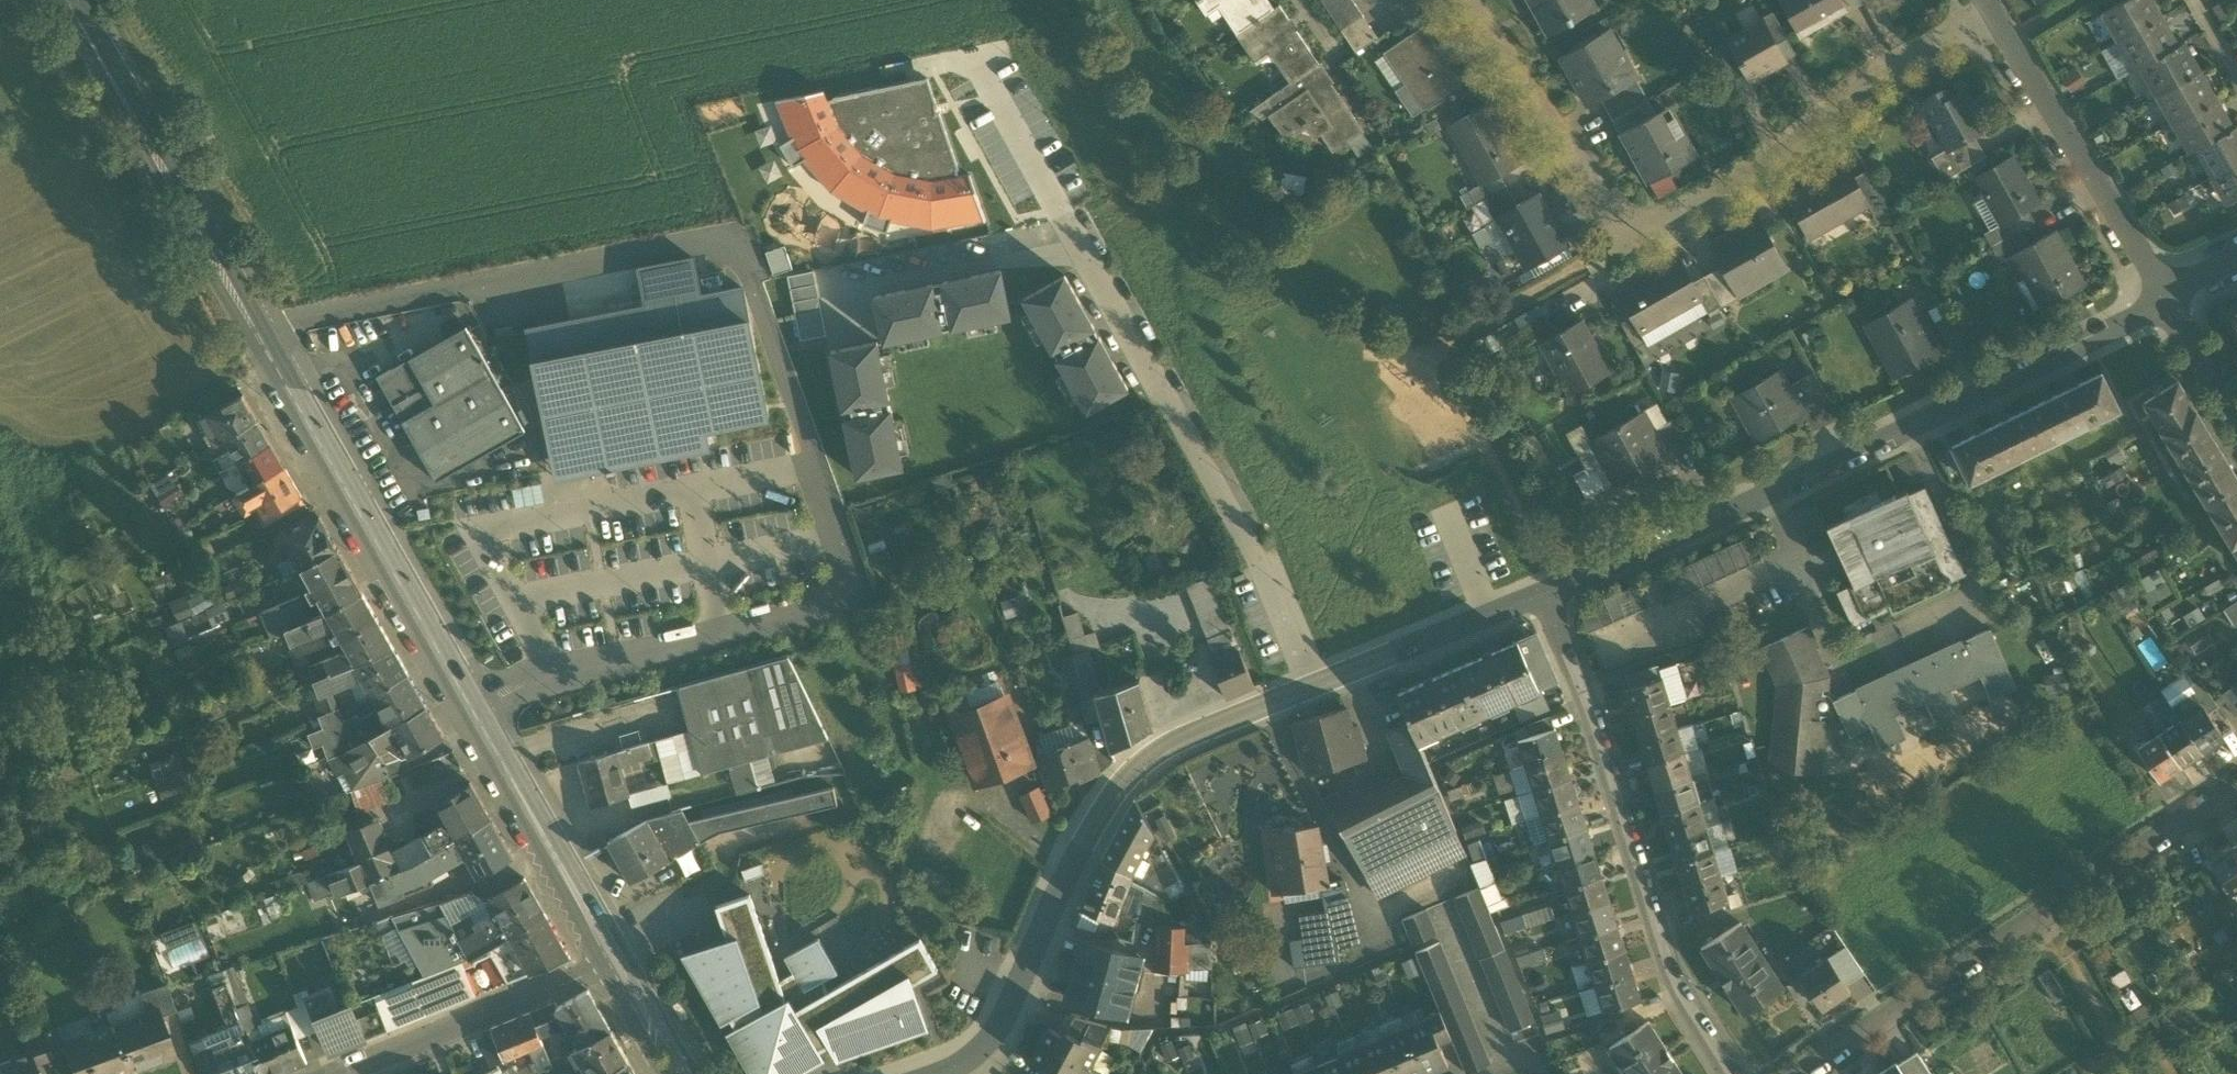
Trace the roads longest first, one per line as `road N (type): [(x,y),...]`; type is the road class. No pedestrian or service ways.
road 1 (secondary): [(618,963),(68,0)]
road 2 (residential): [(1993,11),(1619,246),(1463,0)]
road 3 (residential): [(1555,593),(2166,297)]
road 4 (residential): [(954,1073),(988,1047),(1102,819),(1146,761),(1310,689)]
road 5 (residential): [(2236,789),(1797,1073)]
road 6 (residential): [(1555,593),(1674,991),(1730,1073)]
road 7 (residential): [(1310,689),(1256,559),(1087,249)]
road 8 (residential): [(1993,11),(2166,297)]
road 9 (residential): [(618,963),(345,1073)]
road 10 (residential): [(1310,689),(1555,593)]
road 11 (residential): [(2166,297),(2236,414)]
road 12 (secondary): [(681,1073),(618,963)]

